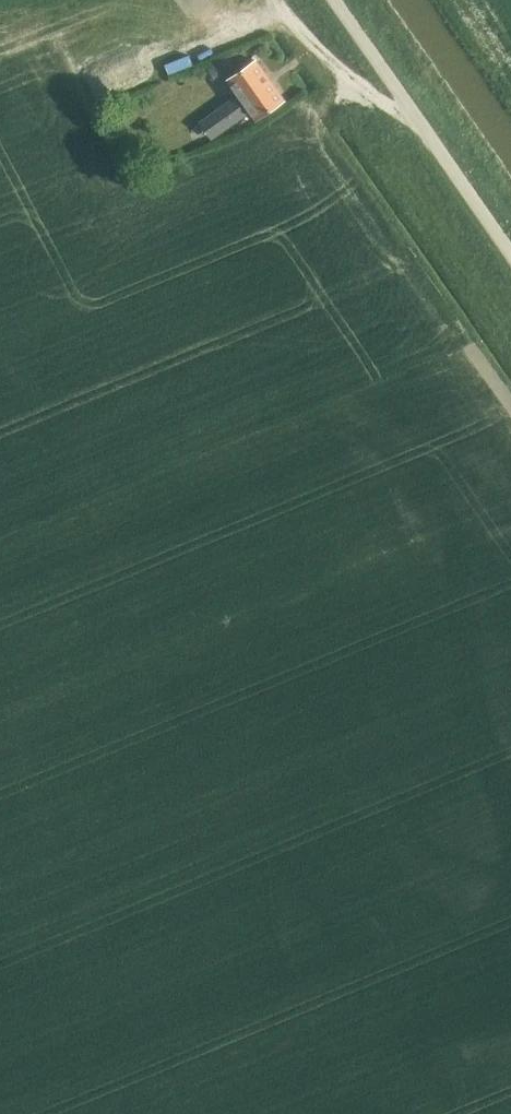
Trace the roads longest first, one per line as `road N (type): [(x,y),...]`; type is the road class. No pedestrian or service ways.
road 1 (unclassified): [(510,253),(334,0)]

